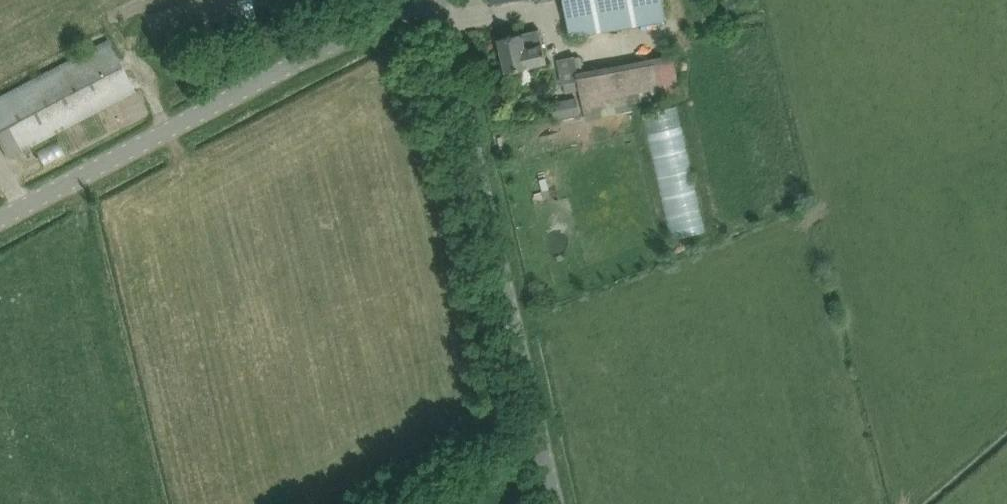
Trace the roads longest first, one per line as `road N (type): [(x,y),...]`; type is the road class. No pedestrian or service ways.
road 1 (unclassified): [(556,503),(438,0)]
road 2 (unclassified): [(0,221),(423,0)]

